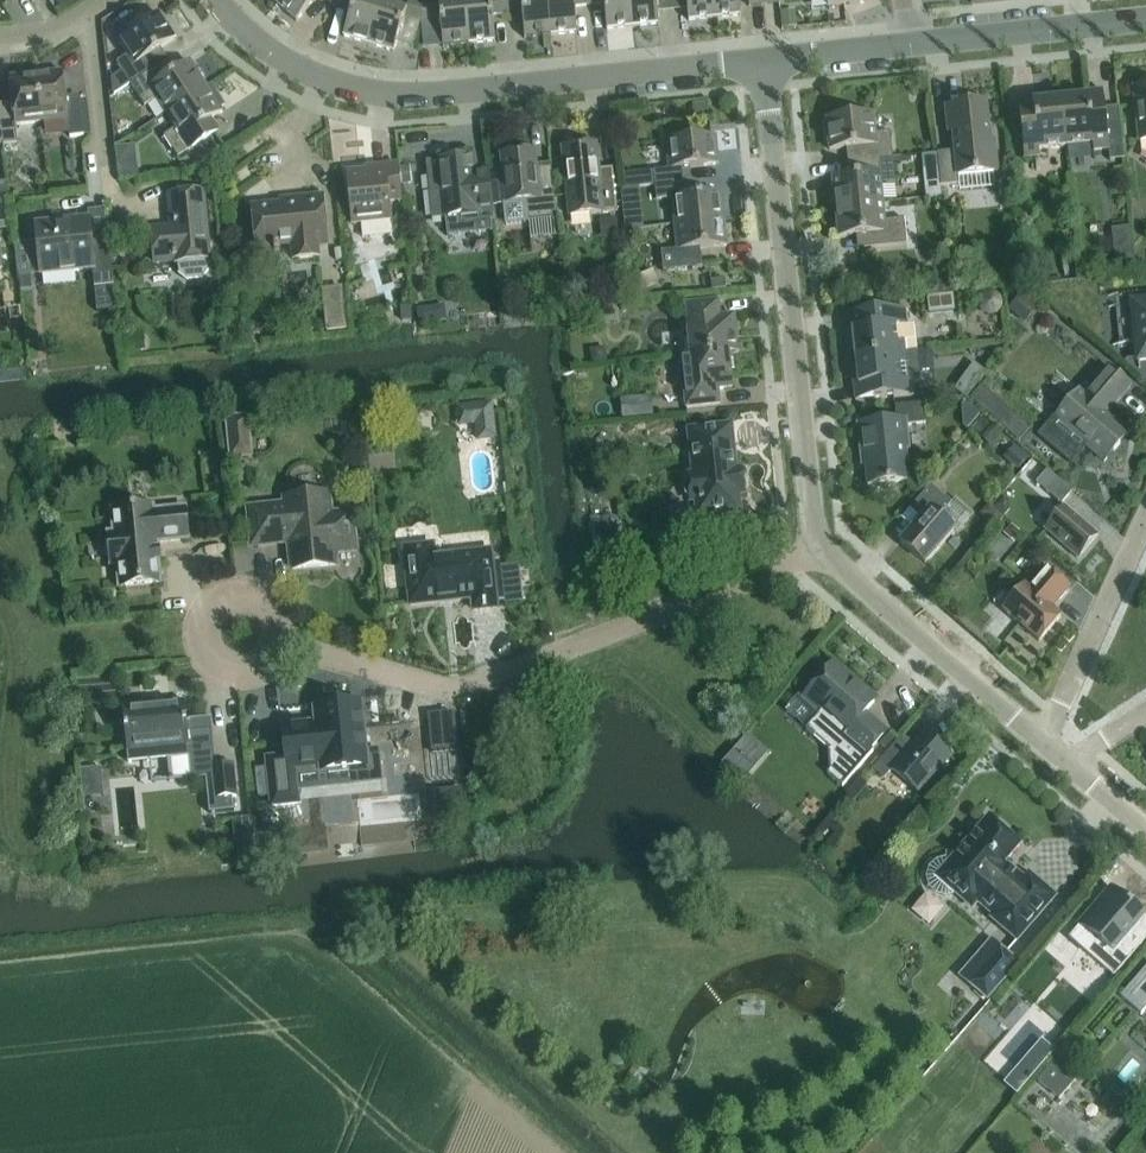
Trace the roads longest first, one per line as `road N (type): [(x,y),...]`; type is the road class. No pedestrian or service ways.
road 1 (unclassified): [(762,61),(395,94),(335,82),(278,58),(218,0)]
road 2 (residential): [(283,645),(443,687),(469,685),(818,548)]
road 3 (residential): [(818,548),(762,61)]
road 4 (residential): [(1037,738),(818,548)]
road 5 (residential): [(283,645),(283,617),(265,594),(224,590),(202,608),(195,637),(221,672),(251,675),(276,659)]
road 6 (residential): [(1145,512),(1037,738)]
road 7 (unclassified): [(1145,16),(908,45)]
road 8 (residential): [(108,171),(89,10)]
road 9 (unclassified): [(908,45),(762,61)]

